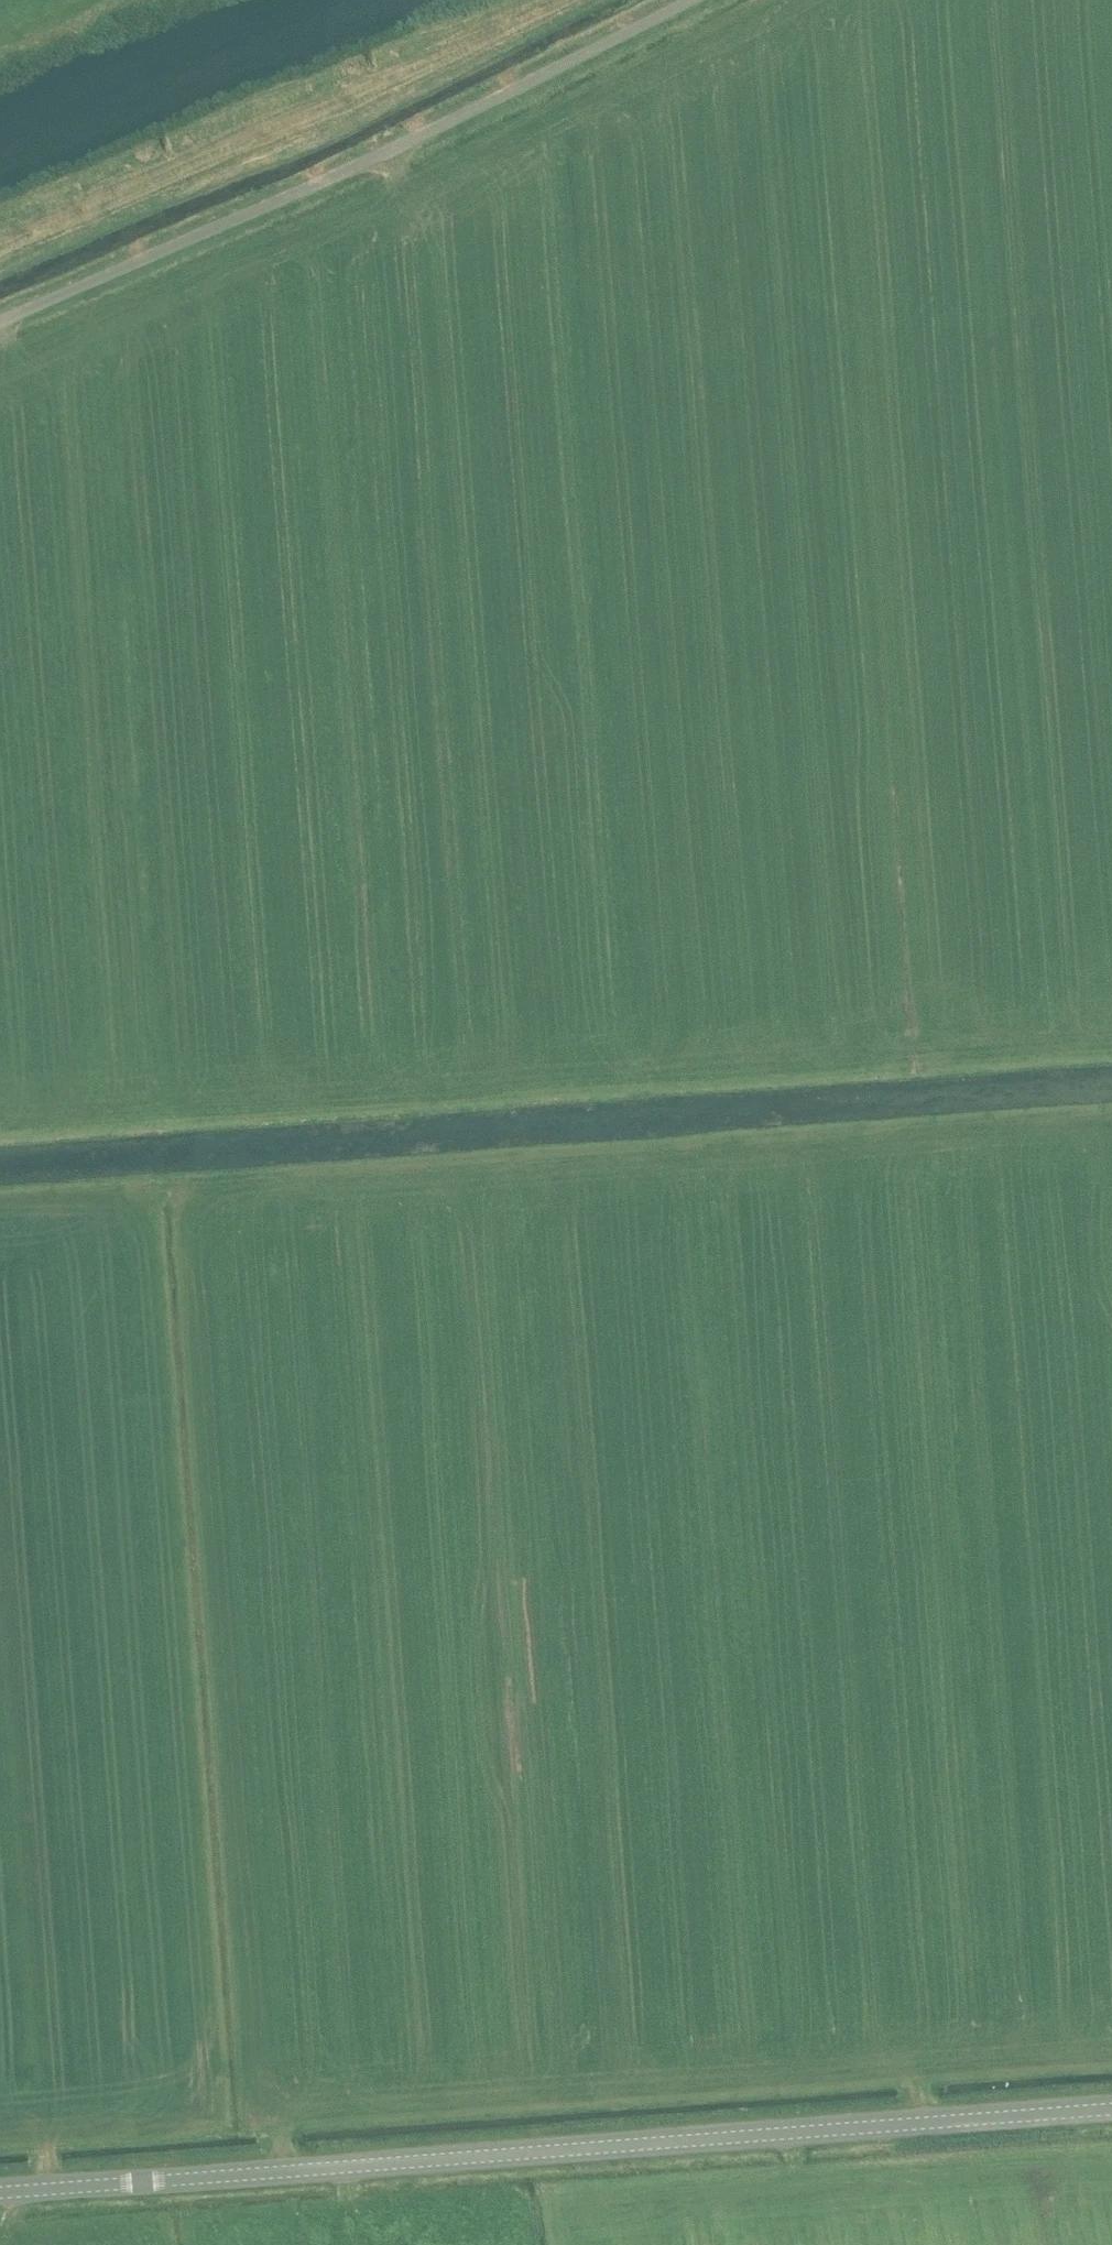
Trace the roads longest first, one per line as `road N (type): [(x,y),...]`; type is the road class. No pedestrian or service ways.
road 1 (tertiary): [(0,2186),(1111,2104)]
road 2 (unclassified): [(0,321),(390,150),(665,0)]
road 3 (track): [(0,244),(552,0)]

